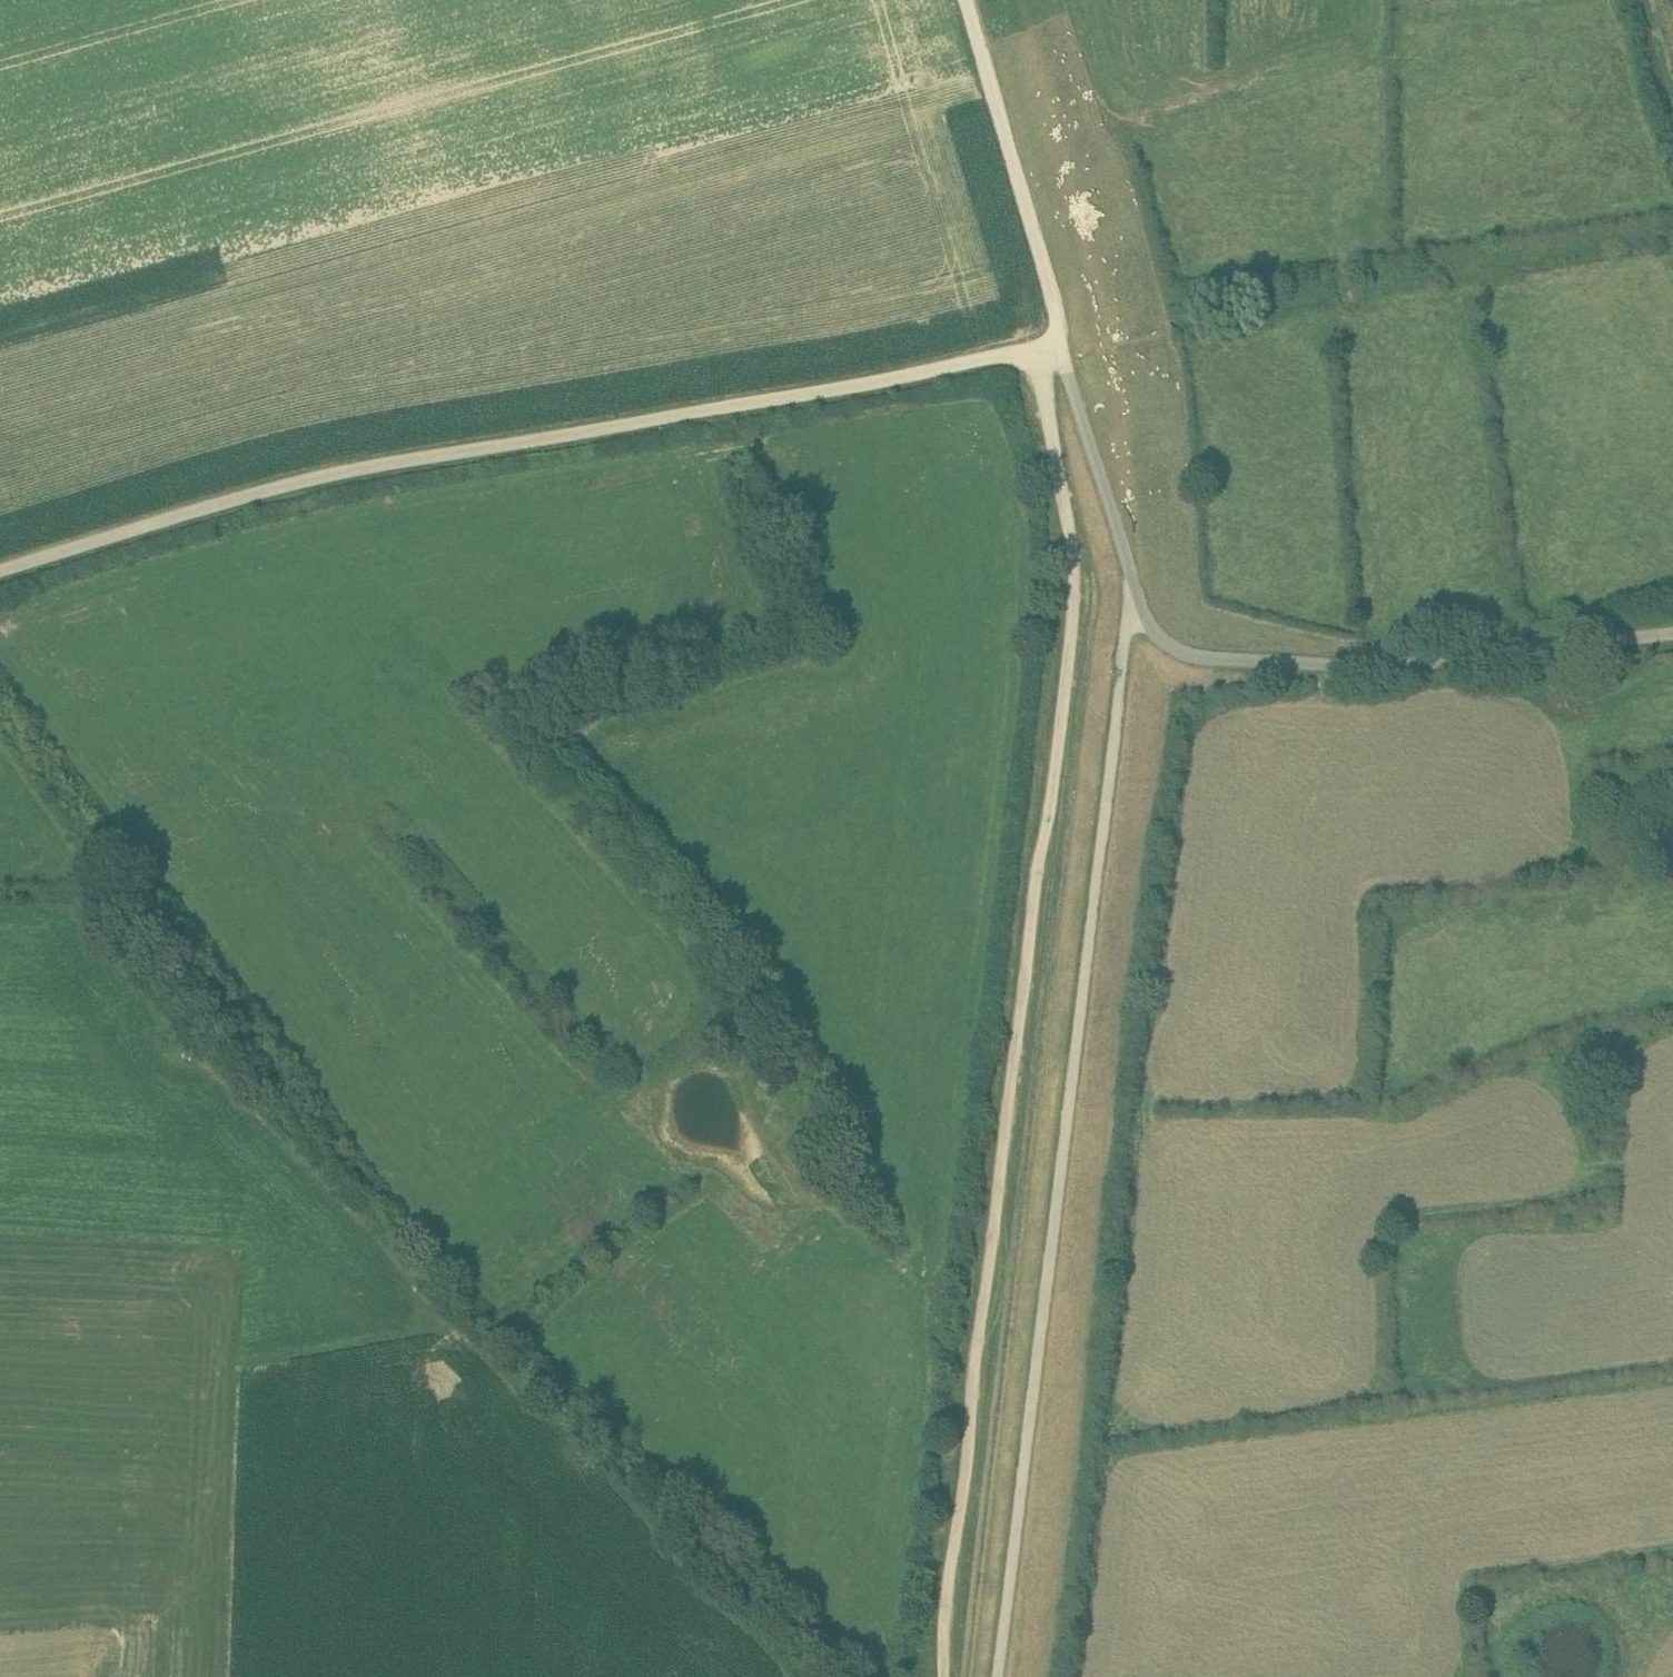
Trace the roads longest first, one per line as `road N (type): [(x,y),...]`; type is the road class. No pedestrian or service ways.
road 1 (track): [(942,1676),(946,1592),(1074,598),(1038,347)]
road 2 (track): [(0,570),(336,471),(1060,343)]
road 3 (track): [(1672,627),(1377,666),(1198,655),(1161,637),(1132,584)]
road 4 (track): [(1060,343),(1059,318),(968,0)]
road 5 (track): [(1132,584),(1060,343)]

